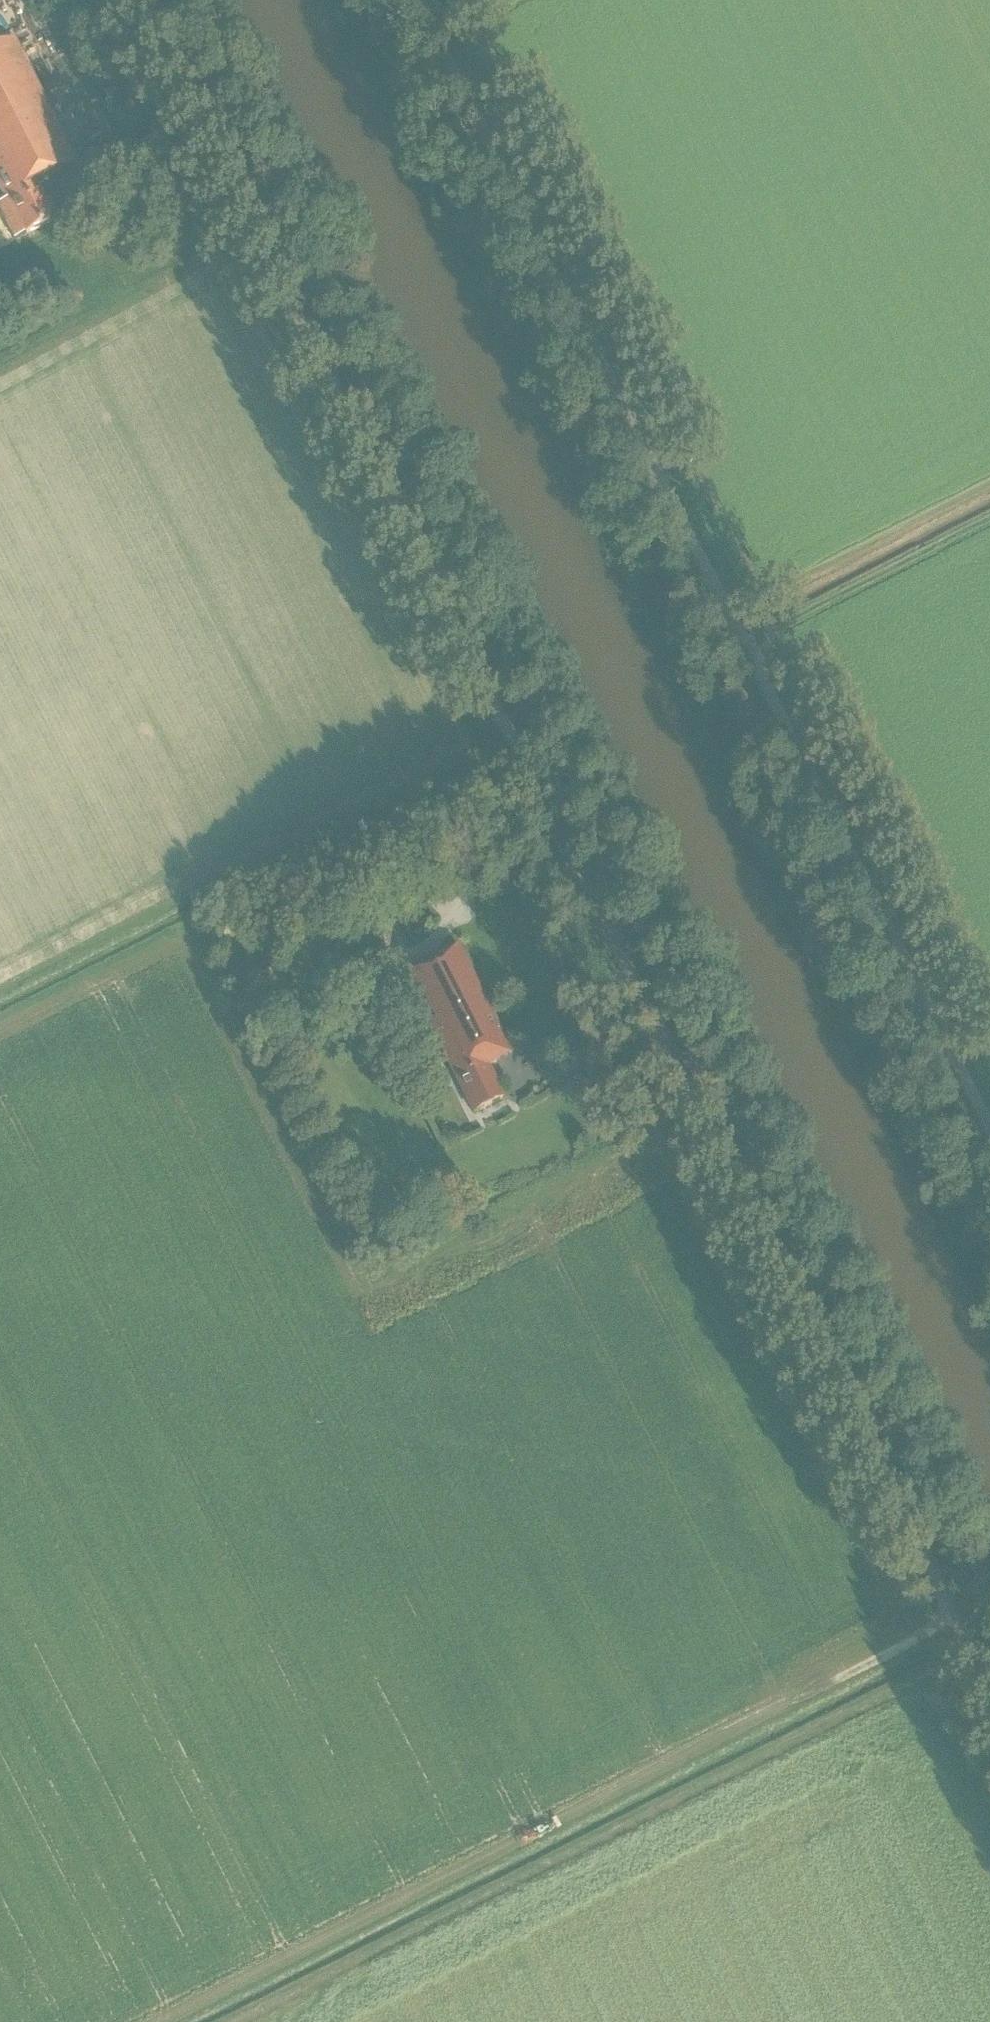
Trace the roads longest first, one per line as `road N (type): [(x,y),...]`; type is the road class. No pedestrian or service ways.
road 1 (unclassified): [(989,1683),(141,0)]
road 2 (unclassified): [(989,1125),(420,0)]

